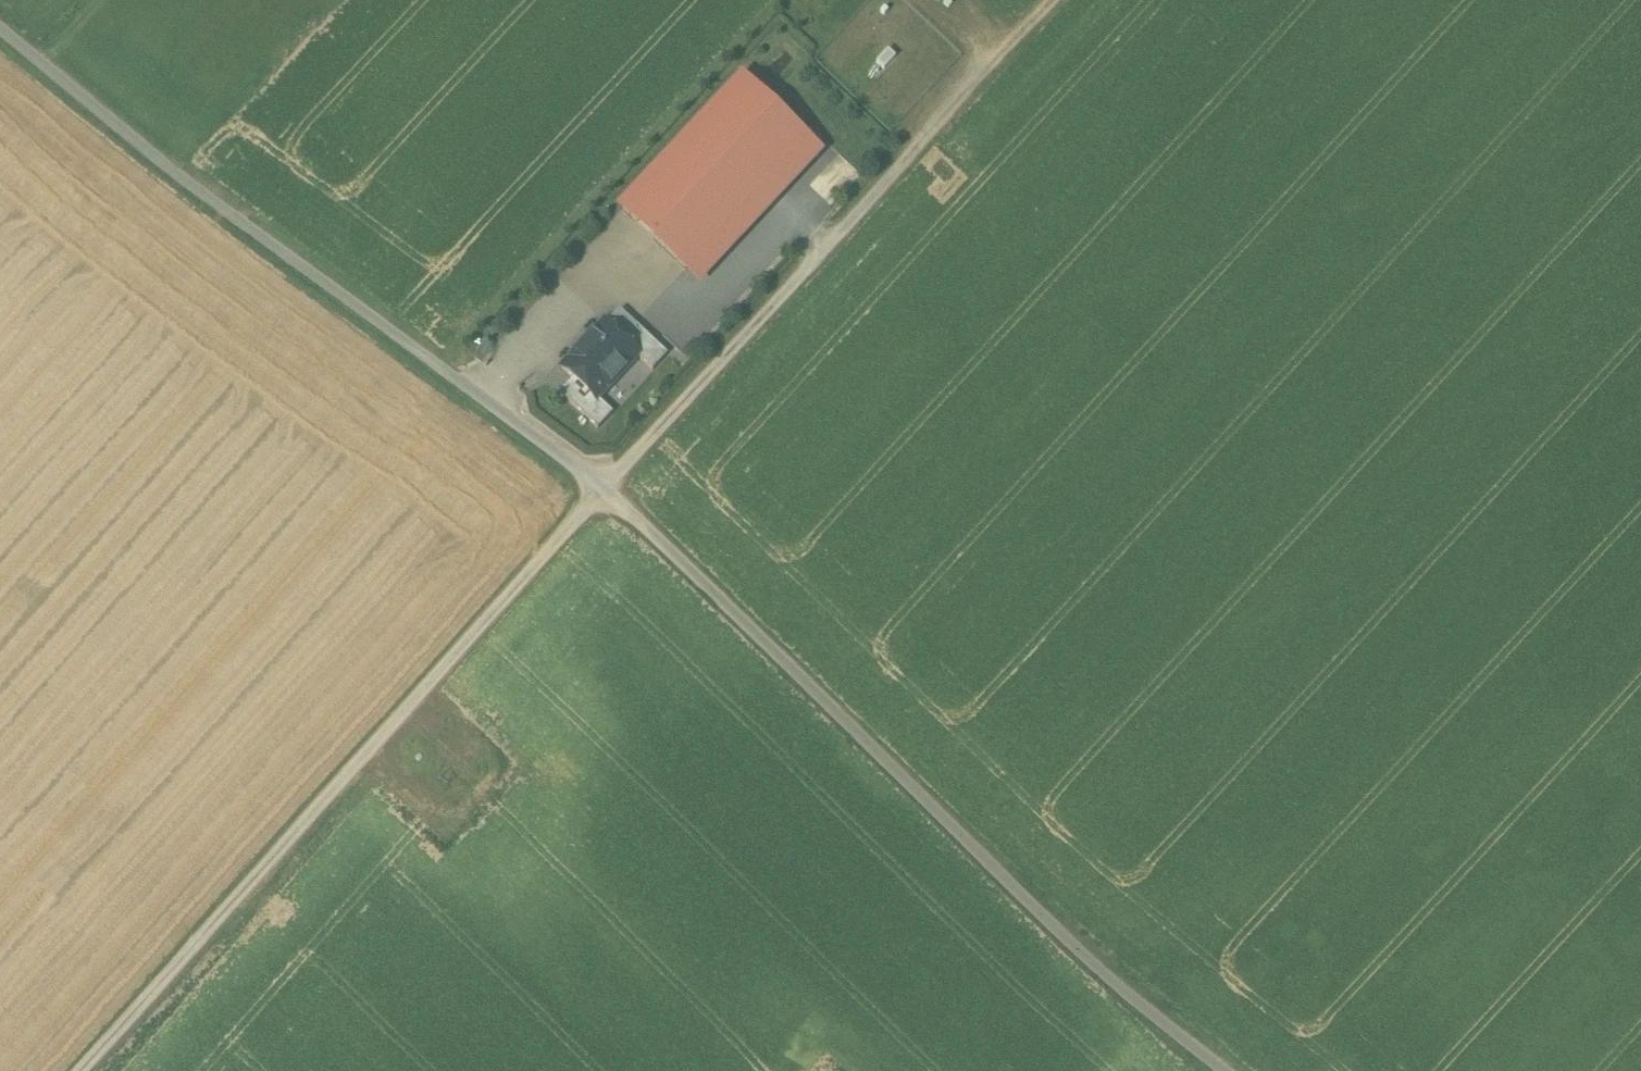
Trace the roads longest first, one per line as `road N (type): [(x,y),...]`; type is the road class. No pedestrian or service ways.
road 1 (track): [(0,24),(177,169),(606,486),(1058,931),(1235,1070)]
road 2 (track): [(1056,0),(80,1070)]

